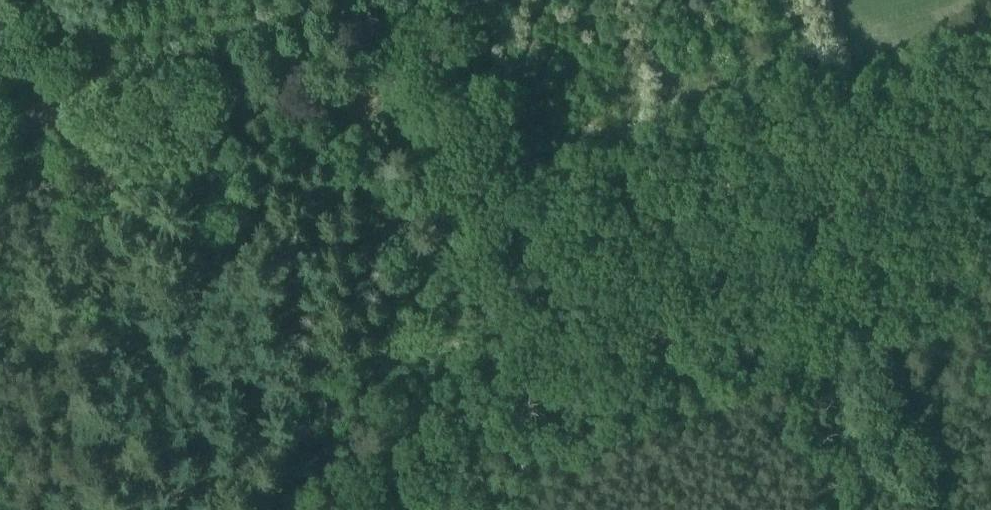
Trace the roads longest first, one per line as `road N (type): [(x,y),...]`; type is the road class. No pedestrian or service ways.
road 1 (track): [(990,81),(504,221),(494,201),(457,206),(397,26),(102,109),(47,133)]
road 2 (track): [(943,509),(946,438),(934,275)]
road 3 (track): [(934,275),(889,113)]

